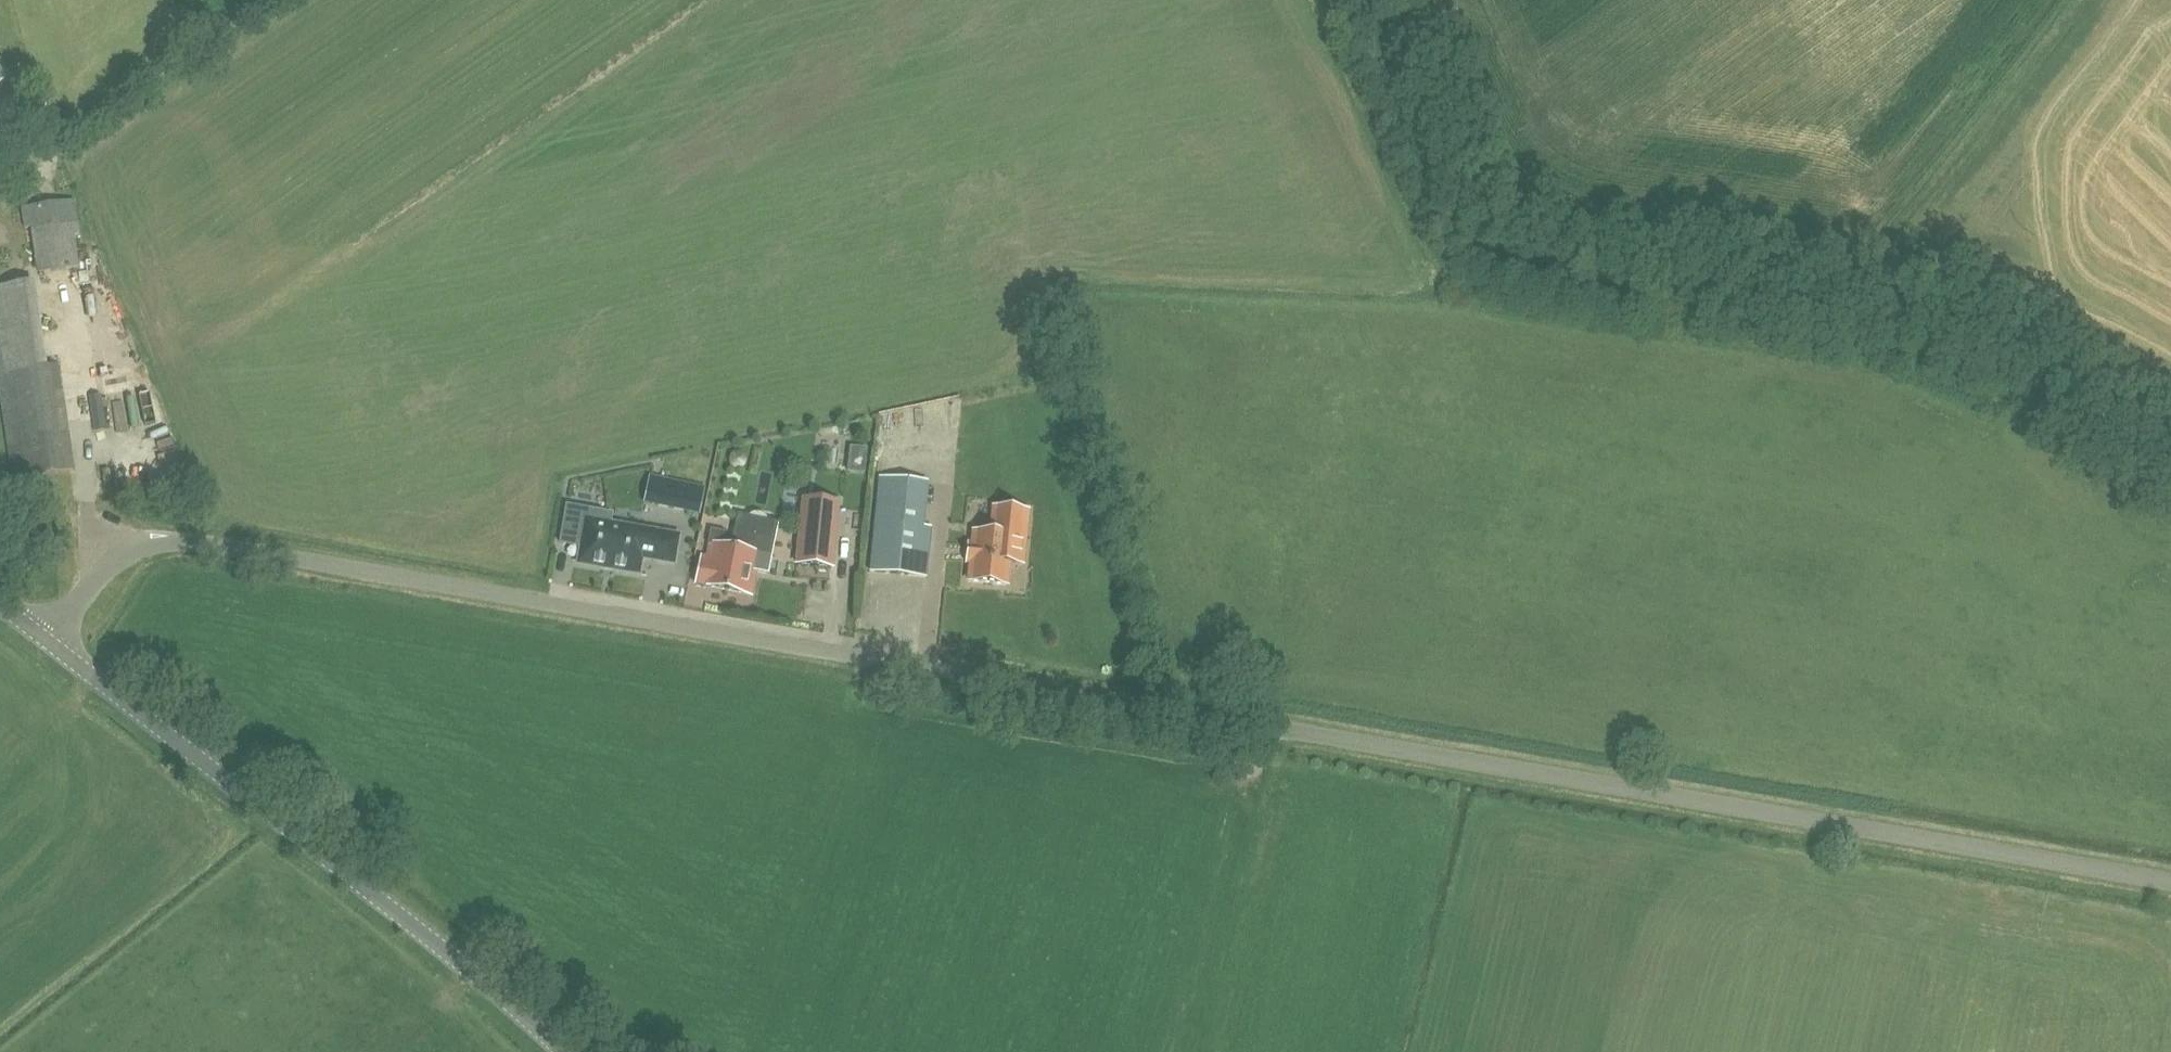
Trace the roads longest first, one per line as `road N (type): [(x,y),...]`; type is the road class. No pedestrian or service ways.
road 1 (unclassified): [(47,640),(114,561),(169,543),(2170,886)]
road 2 (tertiary): [(559,1051),(341,867),(47,640)]
road 3 (unclassified): [(0,184),(273,0)]

